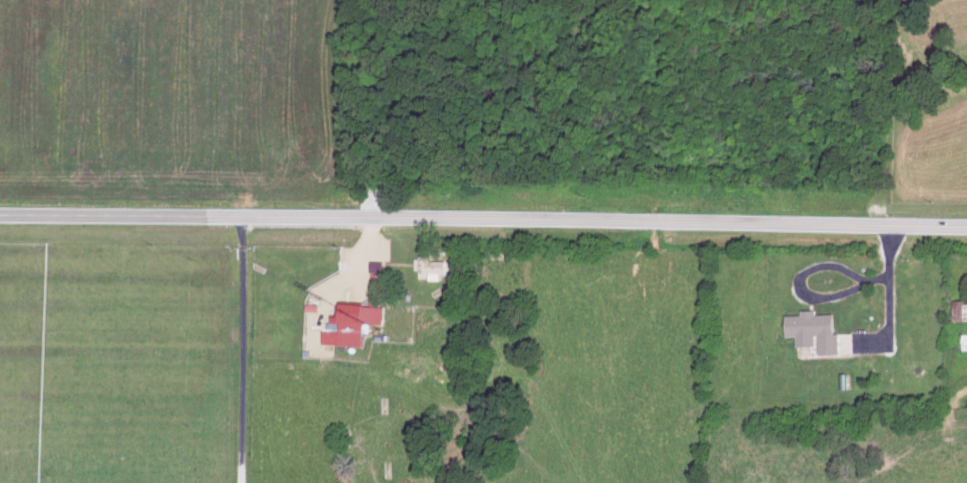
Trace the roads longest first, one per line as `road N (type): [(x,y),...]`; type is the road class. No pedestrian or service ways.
road 1 (secondary): [(966,228),(0,216)]

